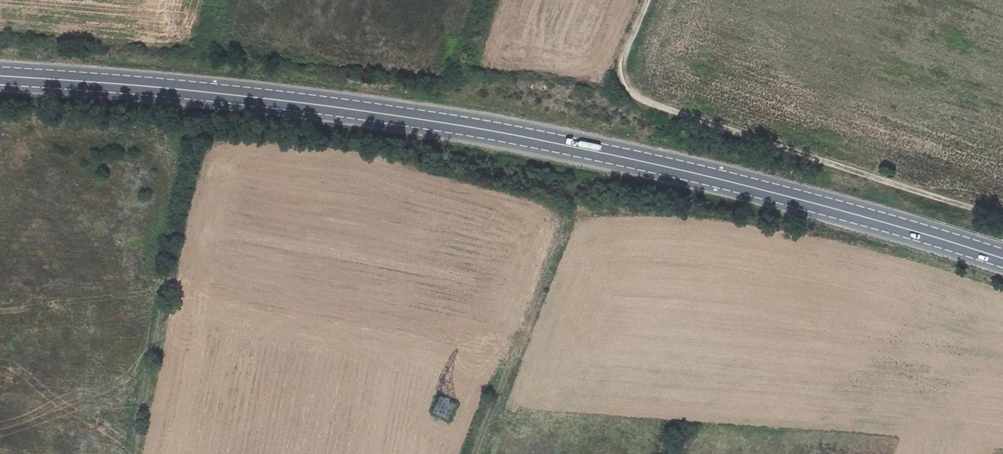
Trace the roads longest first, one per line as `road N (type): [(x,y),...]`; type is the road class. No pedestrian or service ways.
road 1 (primary): [(1002,261),(881,221),(646,163),(388,115),(0,76)]
road 2 (track): [(1002,218),(651,104),(623,76),(647,0)]
road 3 (track): [(563,231),(474,453)]

